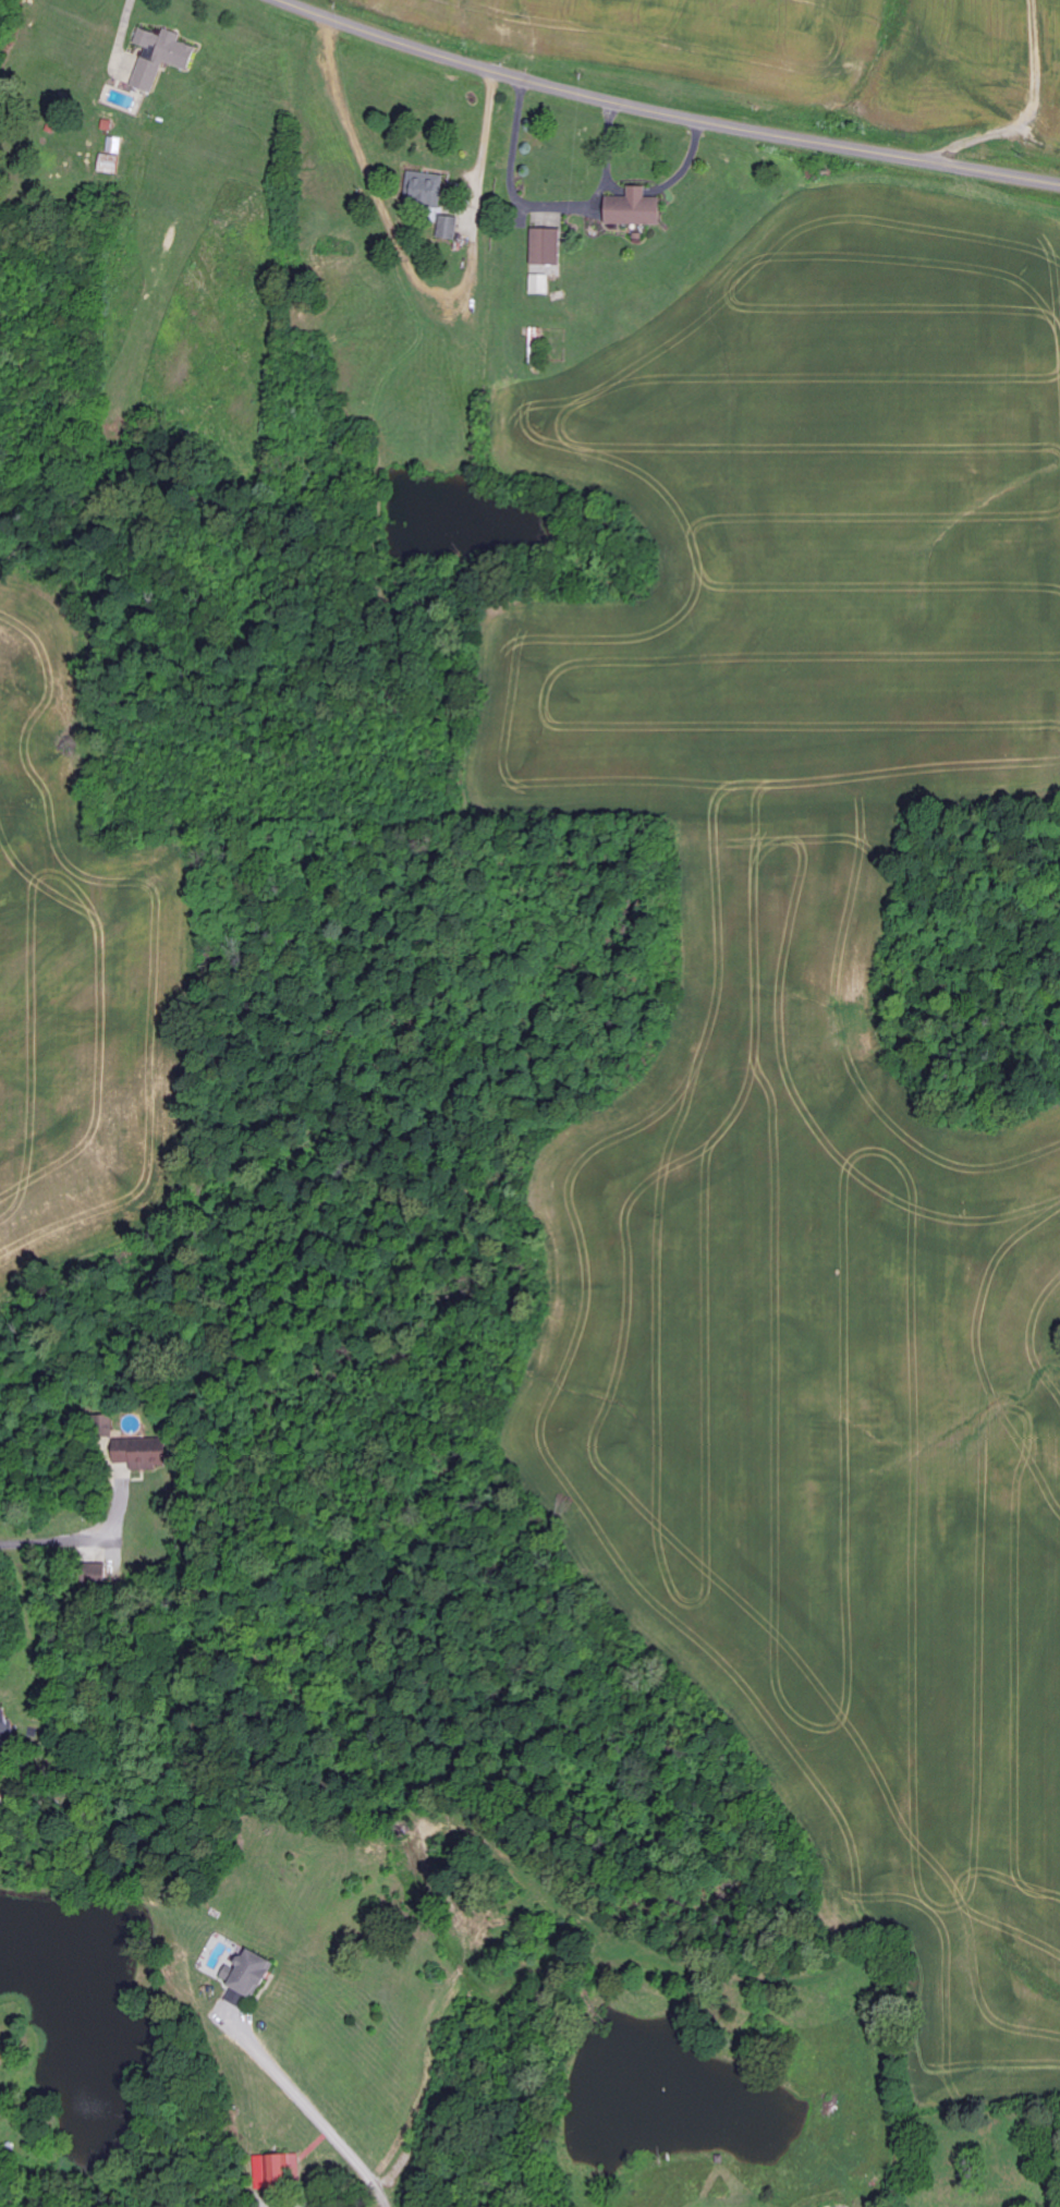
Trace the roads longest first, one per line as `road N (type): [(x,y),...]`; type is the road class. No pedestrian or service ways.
road 1 (tertiary): [(281,0),(455,60),(632,106),(1059,183)]

